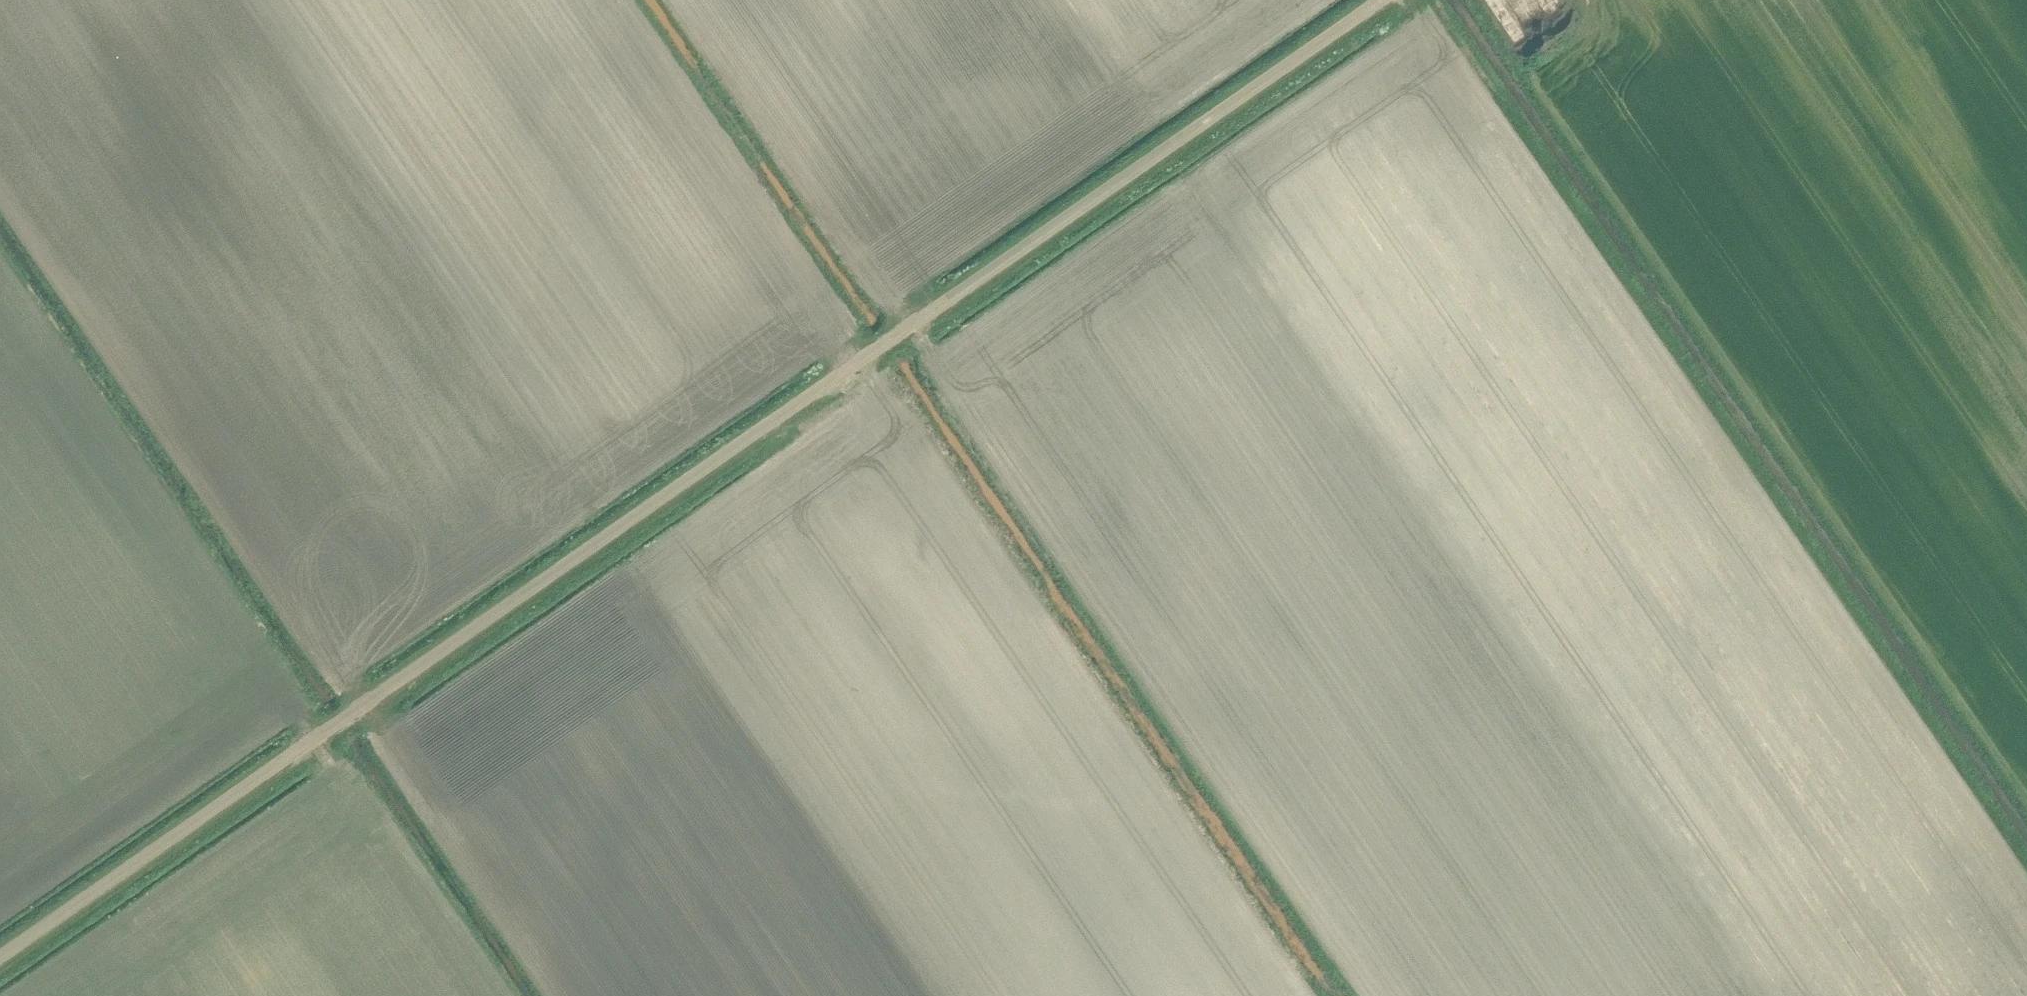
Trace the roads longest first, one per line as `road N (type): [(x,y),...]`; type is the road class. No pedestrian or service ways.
road 1 (unclassified): [(0,954),(1378,0)]

